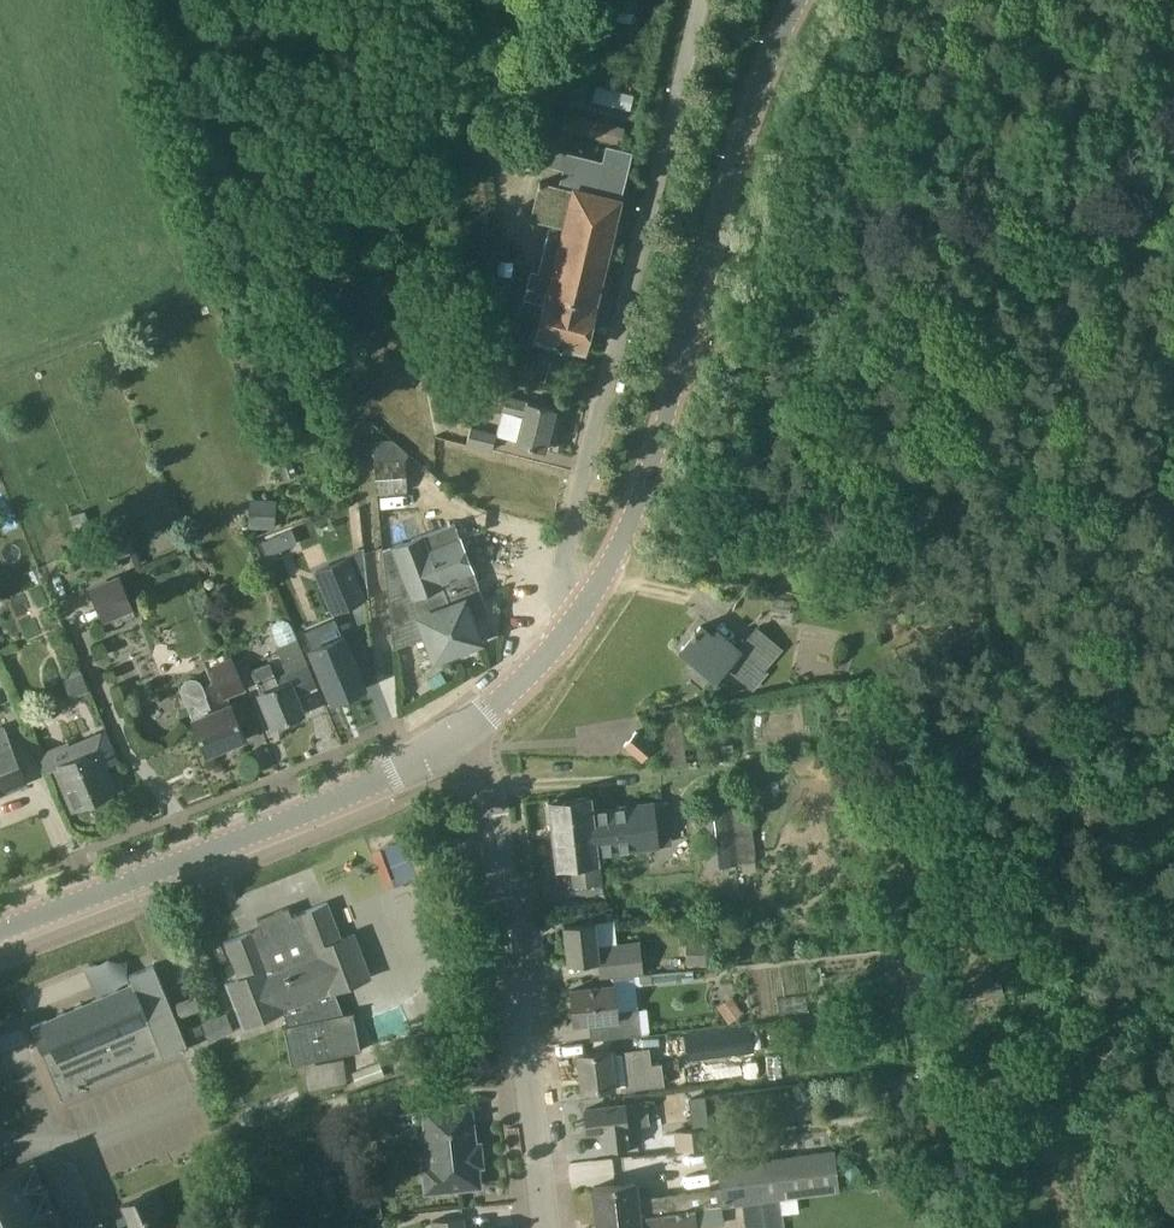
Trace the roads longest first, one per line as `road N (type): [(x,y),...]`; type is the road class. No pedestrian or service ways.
road 1 (tertiary): [(577,617),(636,510),(749,116),(798,0)]
road 2 (unclassified): [(577,617),(557,585),(561,556),(699,0)]
road 3 (tertiary): [(0,932),(392,777),(470,727)]
road 4 (residential): [(546,1227),(497,804),(470,727)]
road 5 (tertiary): [(470,727),(556,649),(577,617)]

